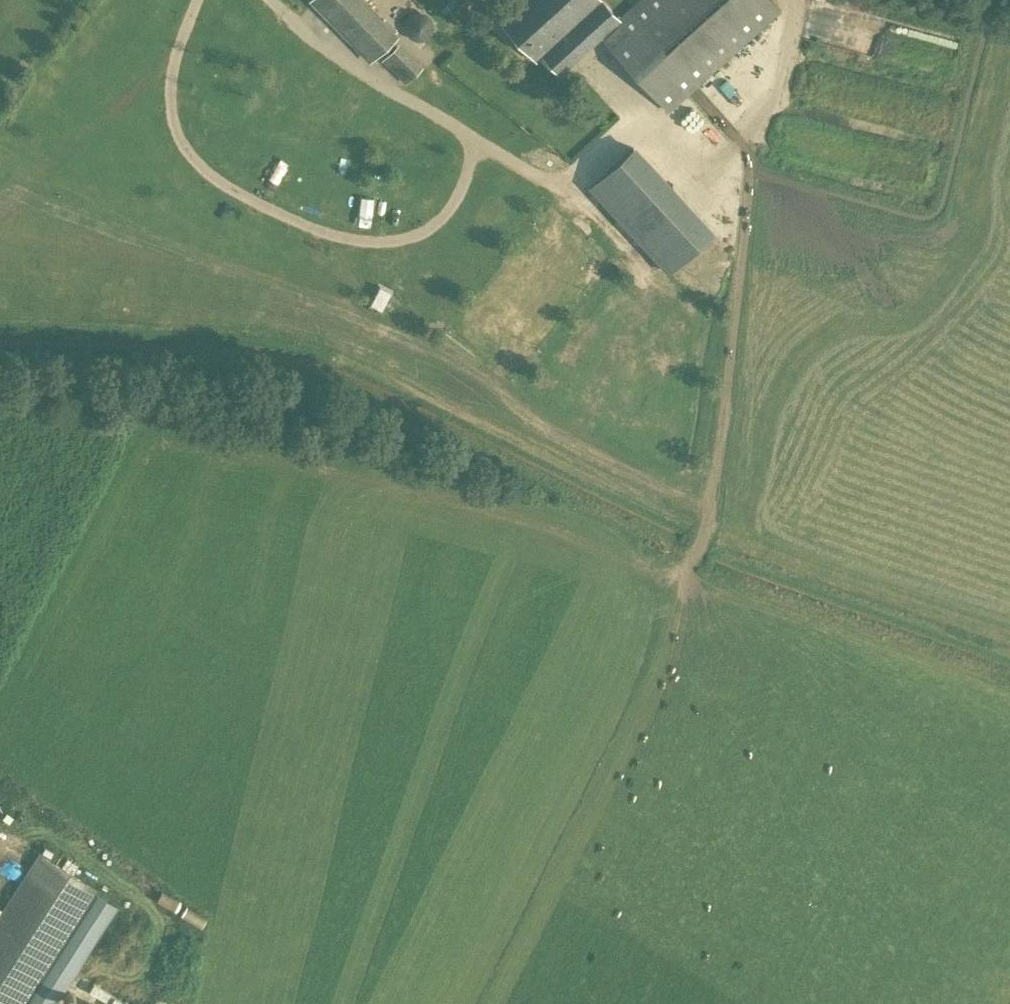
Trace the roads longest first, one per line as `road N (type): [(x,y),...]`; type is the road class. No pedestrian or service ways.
road 1 (track): [(795,0),(781,87),(760,121),(704,538)]

